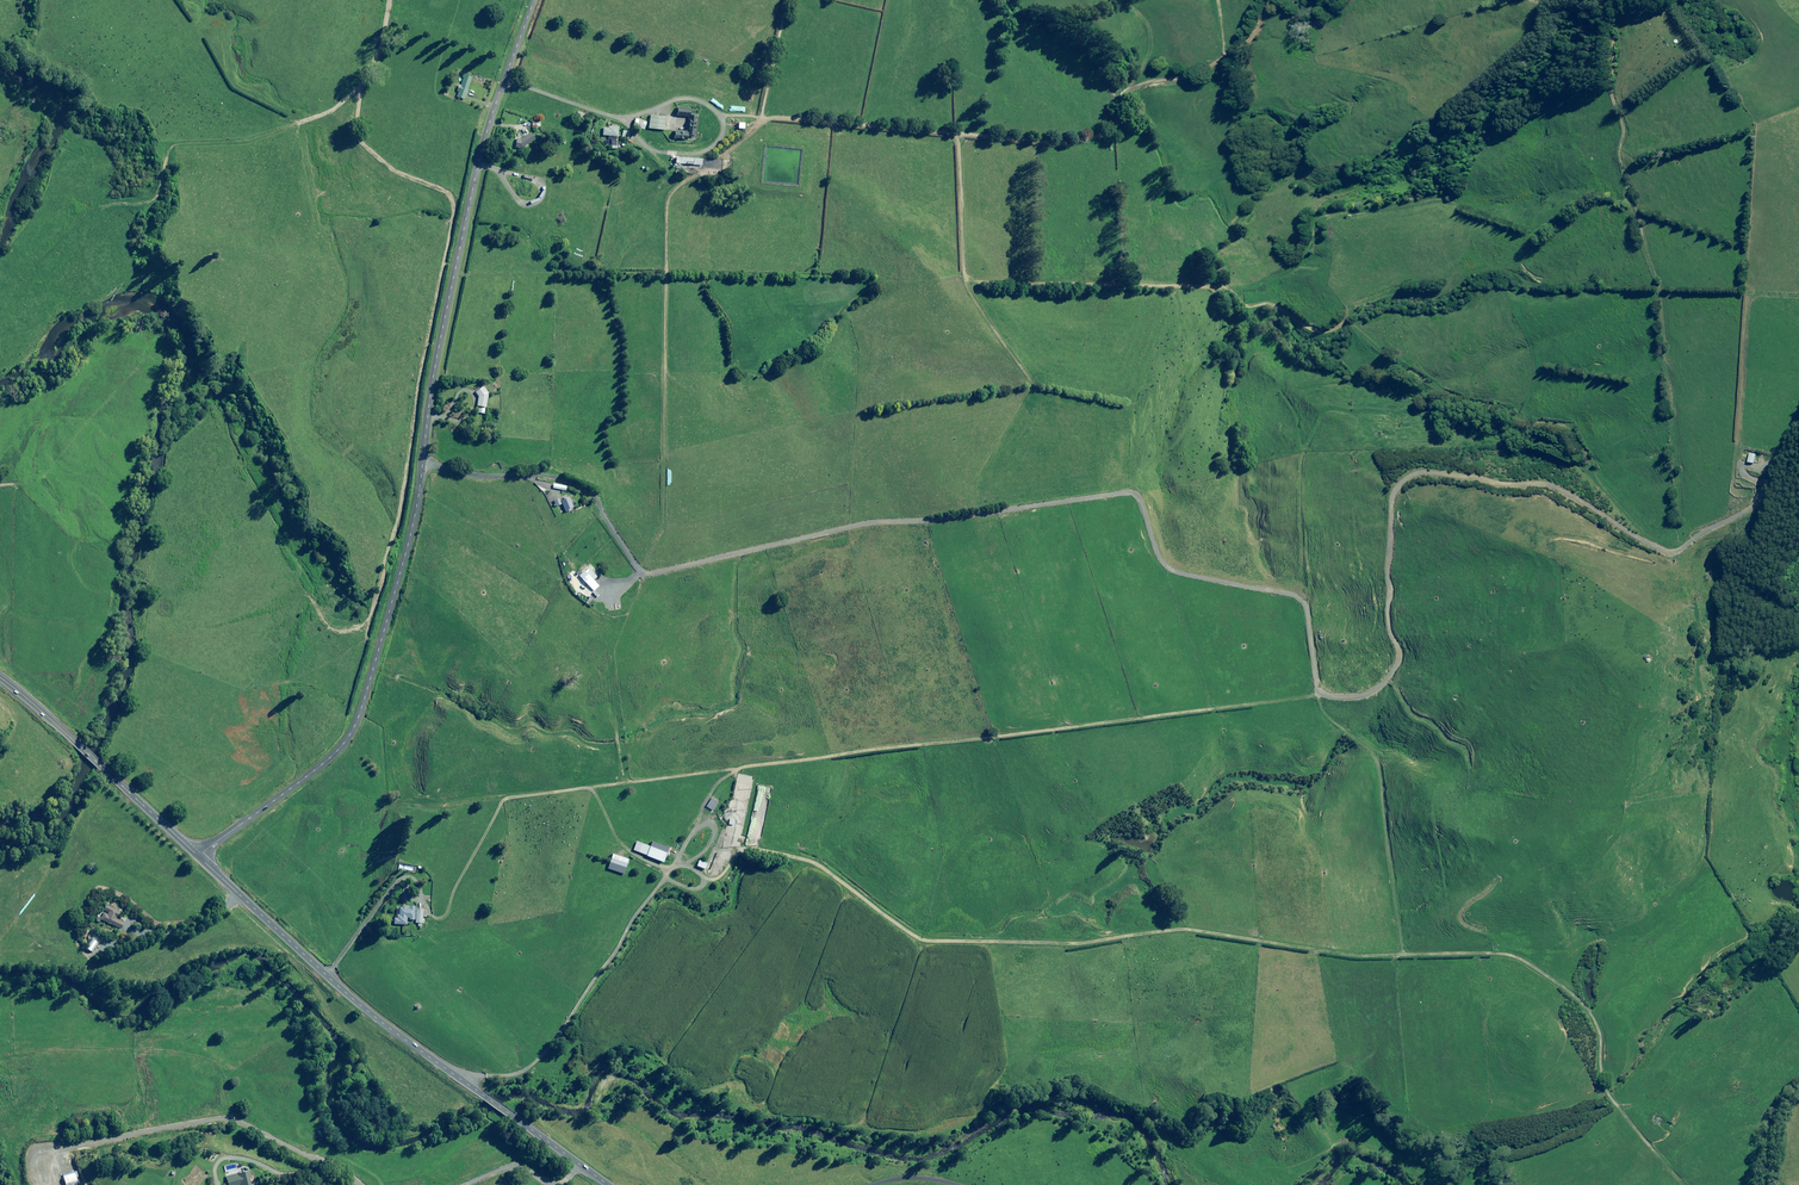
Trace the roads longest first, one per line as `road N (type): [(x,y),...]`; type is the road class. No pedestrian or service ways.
road 1 (track): [(422,464),(554,477),(583,490),(596,498),(606,569),(618,583),(874,521),(1138,497),(1168,562),(1223,583),(1283,589),(1312,608),(1321,689),(1346,693),(1373,689),(1402,663),(1385,612),(1397,488),(1413,477),(1550,484),(1674,553),(1763,505),(1798,434)]
road 2 (track): [(434,1061),(528,1030),(556,1012),(600,969),(646,905),(695,866),(758,851),(806,851),(842,866),(910,919),(1044,957),(1257,931),(1355,942),(1505,934),(1551,955),(1596,997),(1655,1143),(1687,1184)]
road 3 (track): [(958,136),(974,282),(1216,286),(1242,303),(1275,303),(1322,325),(1344,324),(1447,389),(1526,423),(1572,425),(1592,478),(1657,537),(1678,535),(1683,521),(1660,297),(1639,199),(1621,162),(1614,40),(1602,0)]
road 4 (unclassified): [(535,0),(479,160),(435,368),(419,498),(359,725),(323,767),(198,857)]
road 5 (track): [(1066,145),(726,119),(693,100),(643,117),(611,117),(504,80)]
road 6 (primary): [(607,1184),(388,1026),(198,857)]
road 7 (track): [(1283,0),(1268,4),(1252,41),(1189,76),(1130,93),(1097,134),(1066,145)]
road 8 (primary): [(198,857),(0,679)]

